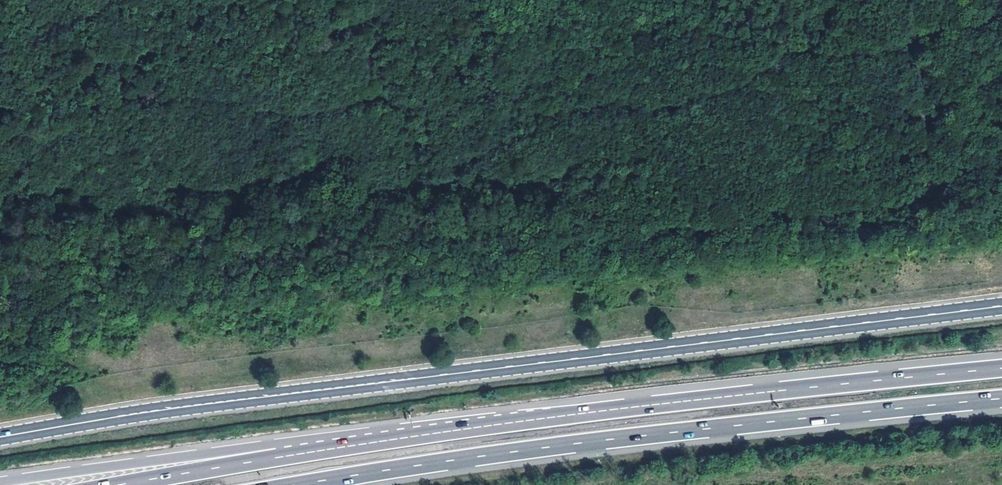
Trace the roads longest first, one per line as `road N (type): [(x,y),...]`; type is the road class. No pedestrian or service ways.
road 1 (secondary): [(1001,306),(0,436)]
road 2 (motorway): [(294,484),(644,435),(1001,398)]
road 3 (motorway): [(554,416),(350,433),(0,484)]
road 4 (motorway): [(1001,367),(554,416)]
road 5 (motorway): [(554,416),(119,484)]

